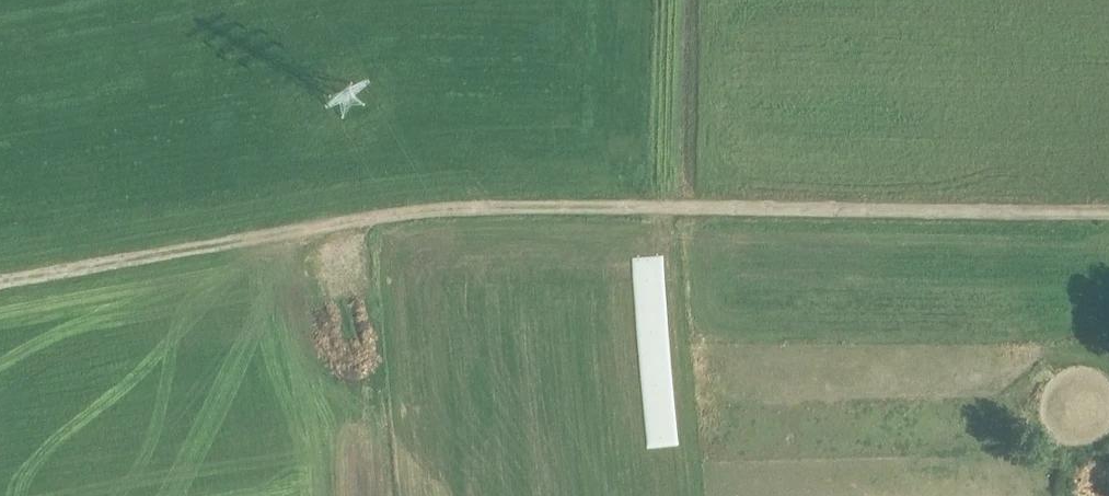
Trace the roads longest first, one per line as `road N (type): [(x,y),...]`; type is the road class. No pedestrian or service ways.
road 1 (track): [(1108,214),(649,206),(451,211),(0,284)]

